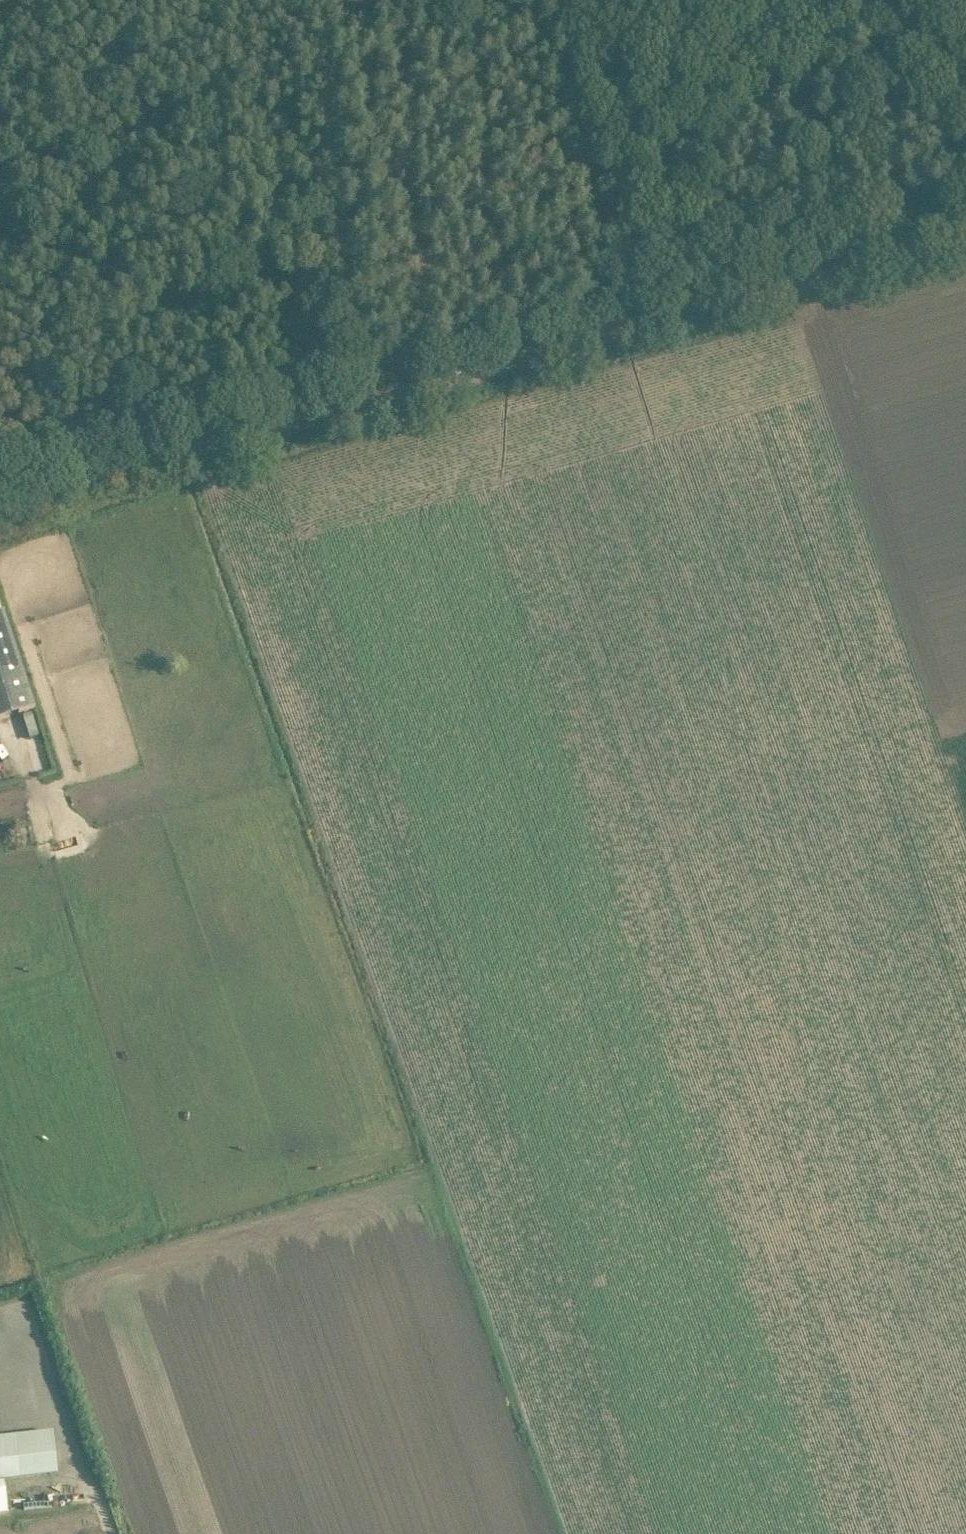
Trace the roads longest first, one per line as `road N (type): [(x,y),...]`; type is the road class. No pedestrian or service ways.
road 1 (track): [(583,1533),(211,452)]
road 2 (track): [(0,515),(646,327),(611,0)]
road 3 (track): [(965,235),(646,327)]

